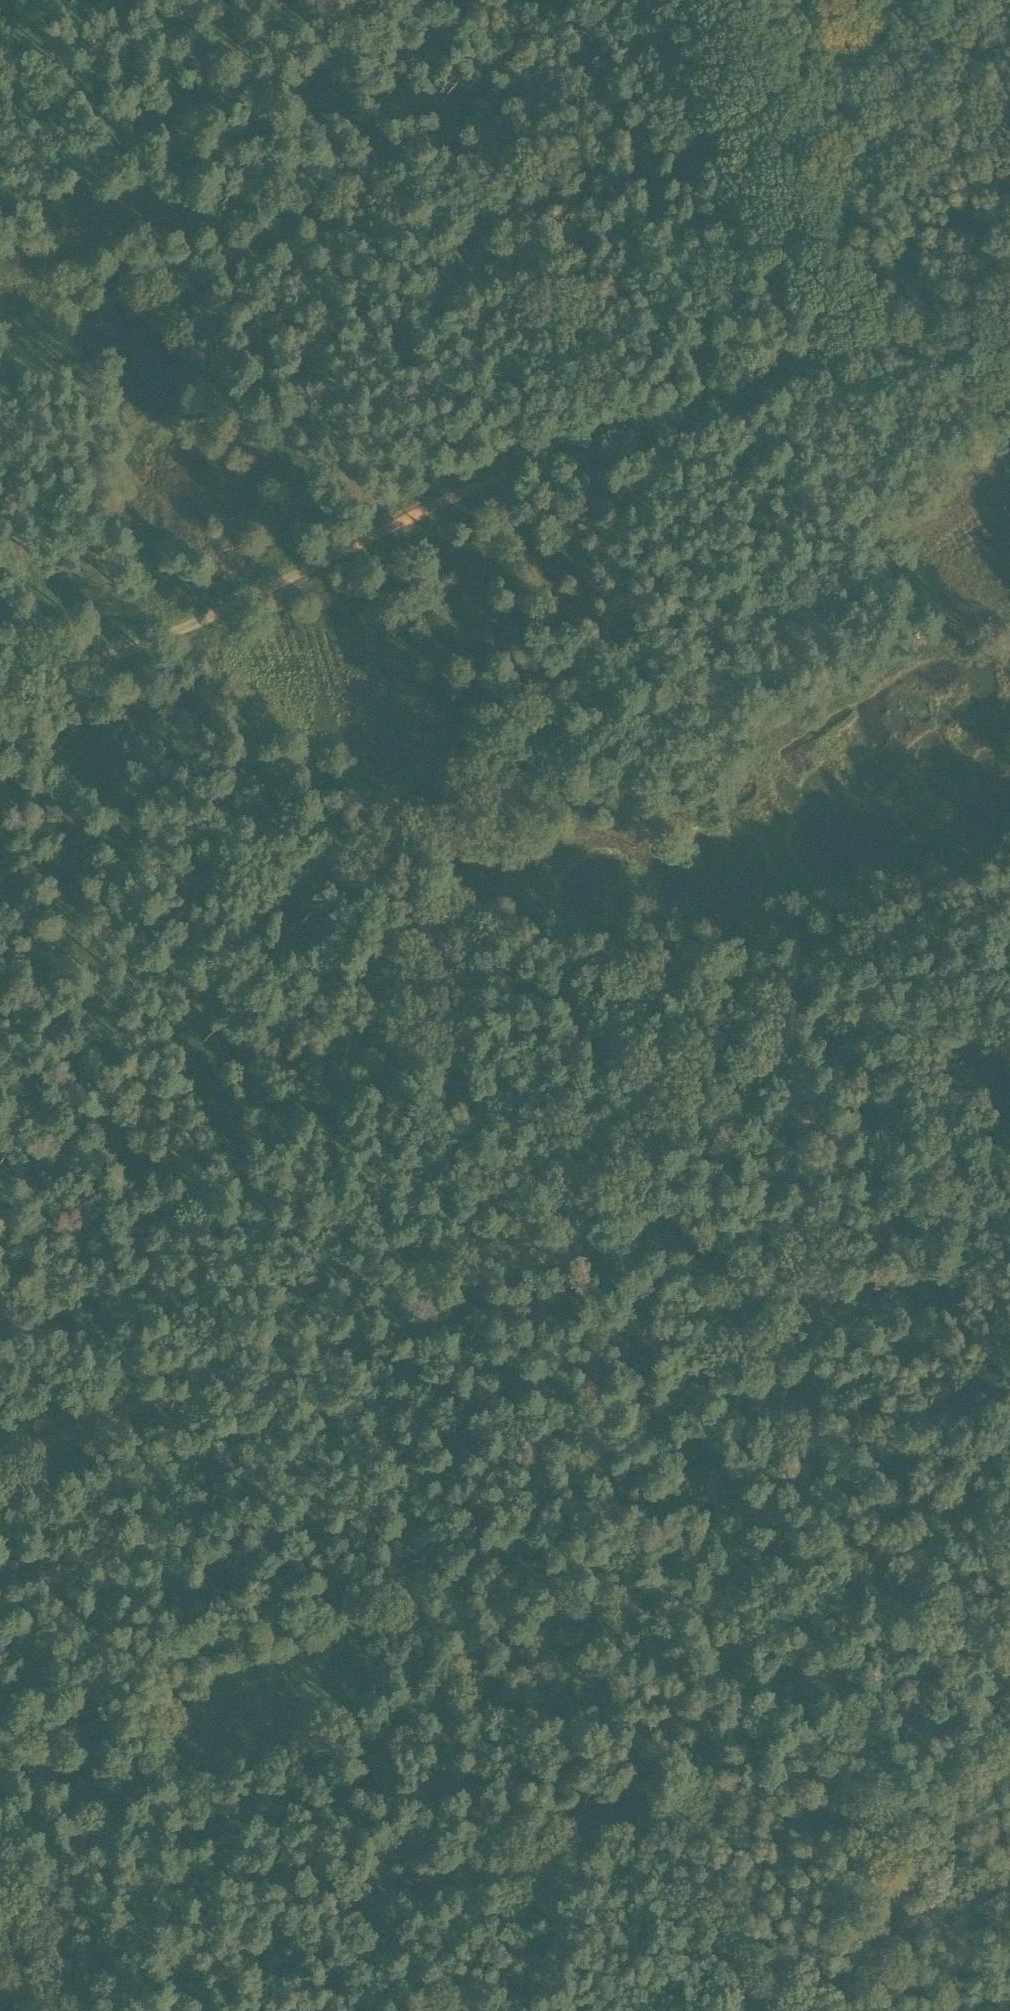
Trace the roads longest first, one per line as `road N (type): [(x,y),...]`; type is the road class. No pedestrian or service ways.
road 1 (track): [(0,1465),(532,1255),(575,1251),(591,1293),(595,1479),(685,1756),(734,2010)]
road 2 (track): [(0,693),(199,621),(365,541),(699,414),(874,330),(1009,281)]

